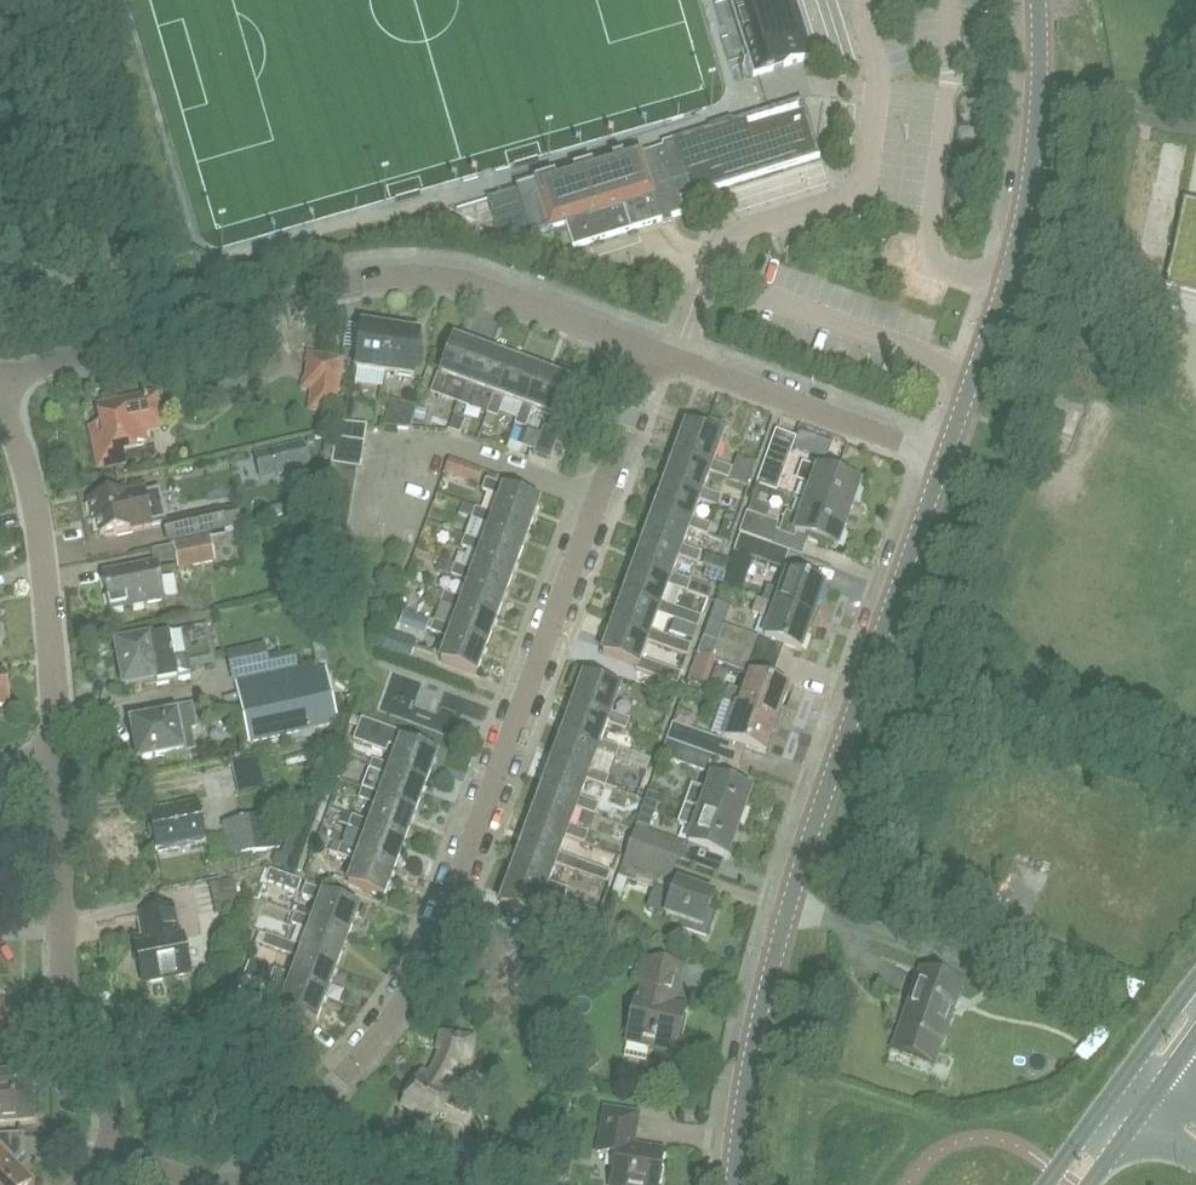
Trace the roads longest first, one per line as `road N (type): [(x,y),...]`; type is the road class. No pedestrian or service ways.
road 1 (residential): [(109,1152),(187,1183),(257,1172),(392,1019),(412,989),(601,496)]
road 2 (unclassified): [(734,1184),(750,1059),(789,903),(944,457)]
road 3 (residential): [(0,380),(184,337),(380,275),(478,285),(652,352)]
road 4 (unclassified): [(944,457),(1020,228),(1038,125),(1038,0)]
road 5 (residential): [(56,757),(32,488),(0,404)]
road 6 (residential): [(601,496),(454,441),(396,447),(377,523)]
road 7 (residential): [(944,457),(679,362)]
road 8 (residential): [(109,1152),(111,1121),(69,1008),(63,932)]
road 9 (residential): [(63,932),(56,757)]
road 10 (residential): [(601,496),(652,352)]

